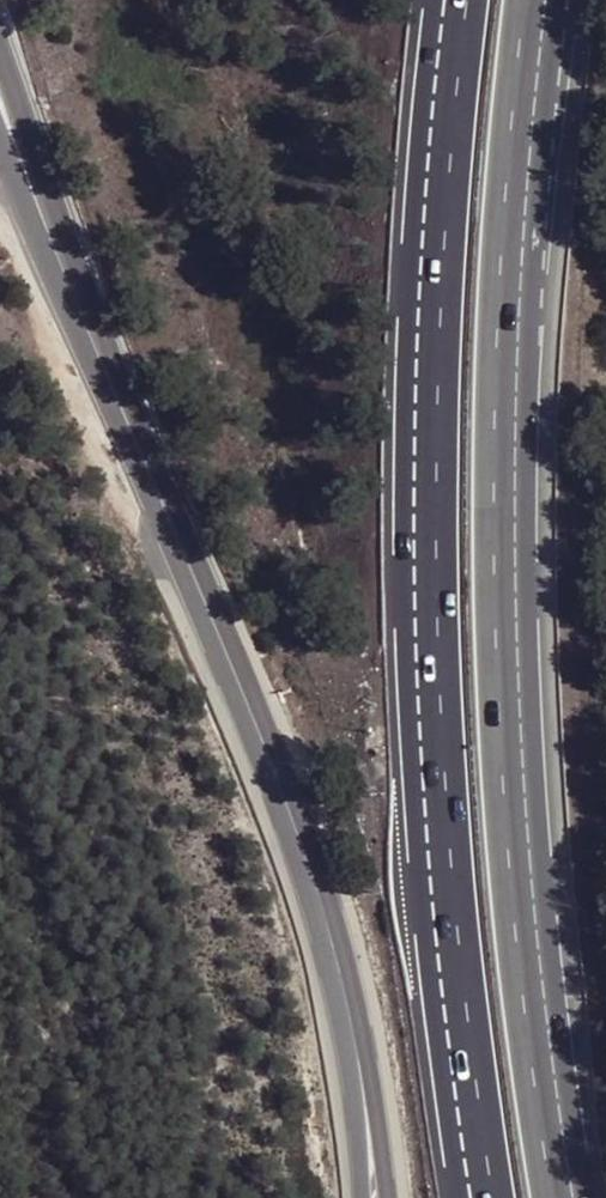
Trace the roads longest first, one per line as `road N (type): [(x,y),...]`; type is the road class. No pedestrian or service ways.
road 1 (motorway): [(562,1197),(516,852),(502,576),(506,374),(538,0)]
road 2 (motorway): [(458,0),(427,376),(426,574),(450,1038),(476,1197)]
road 3 (primary): [(365,1123),(348,1011),(312,884),(26,170)]
road 4 (primary): [(26,170),(28,132),(0,48)]

